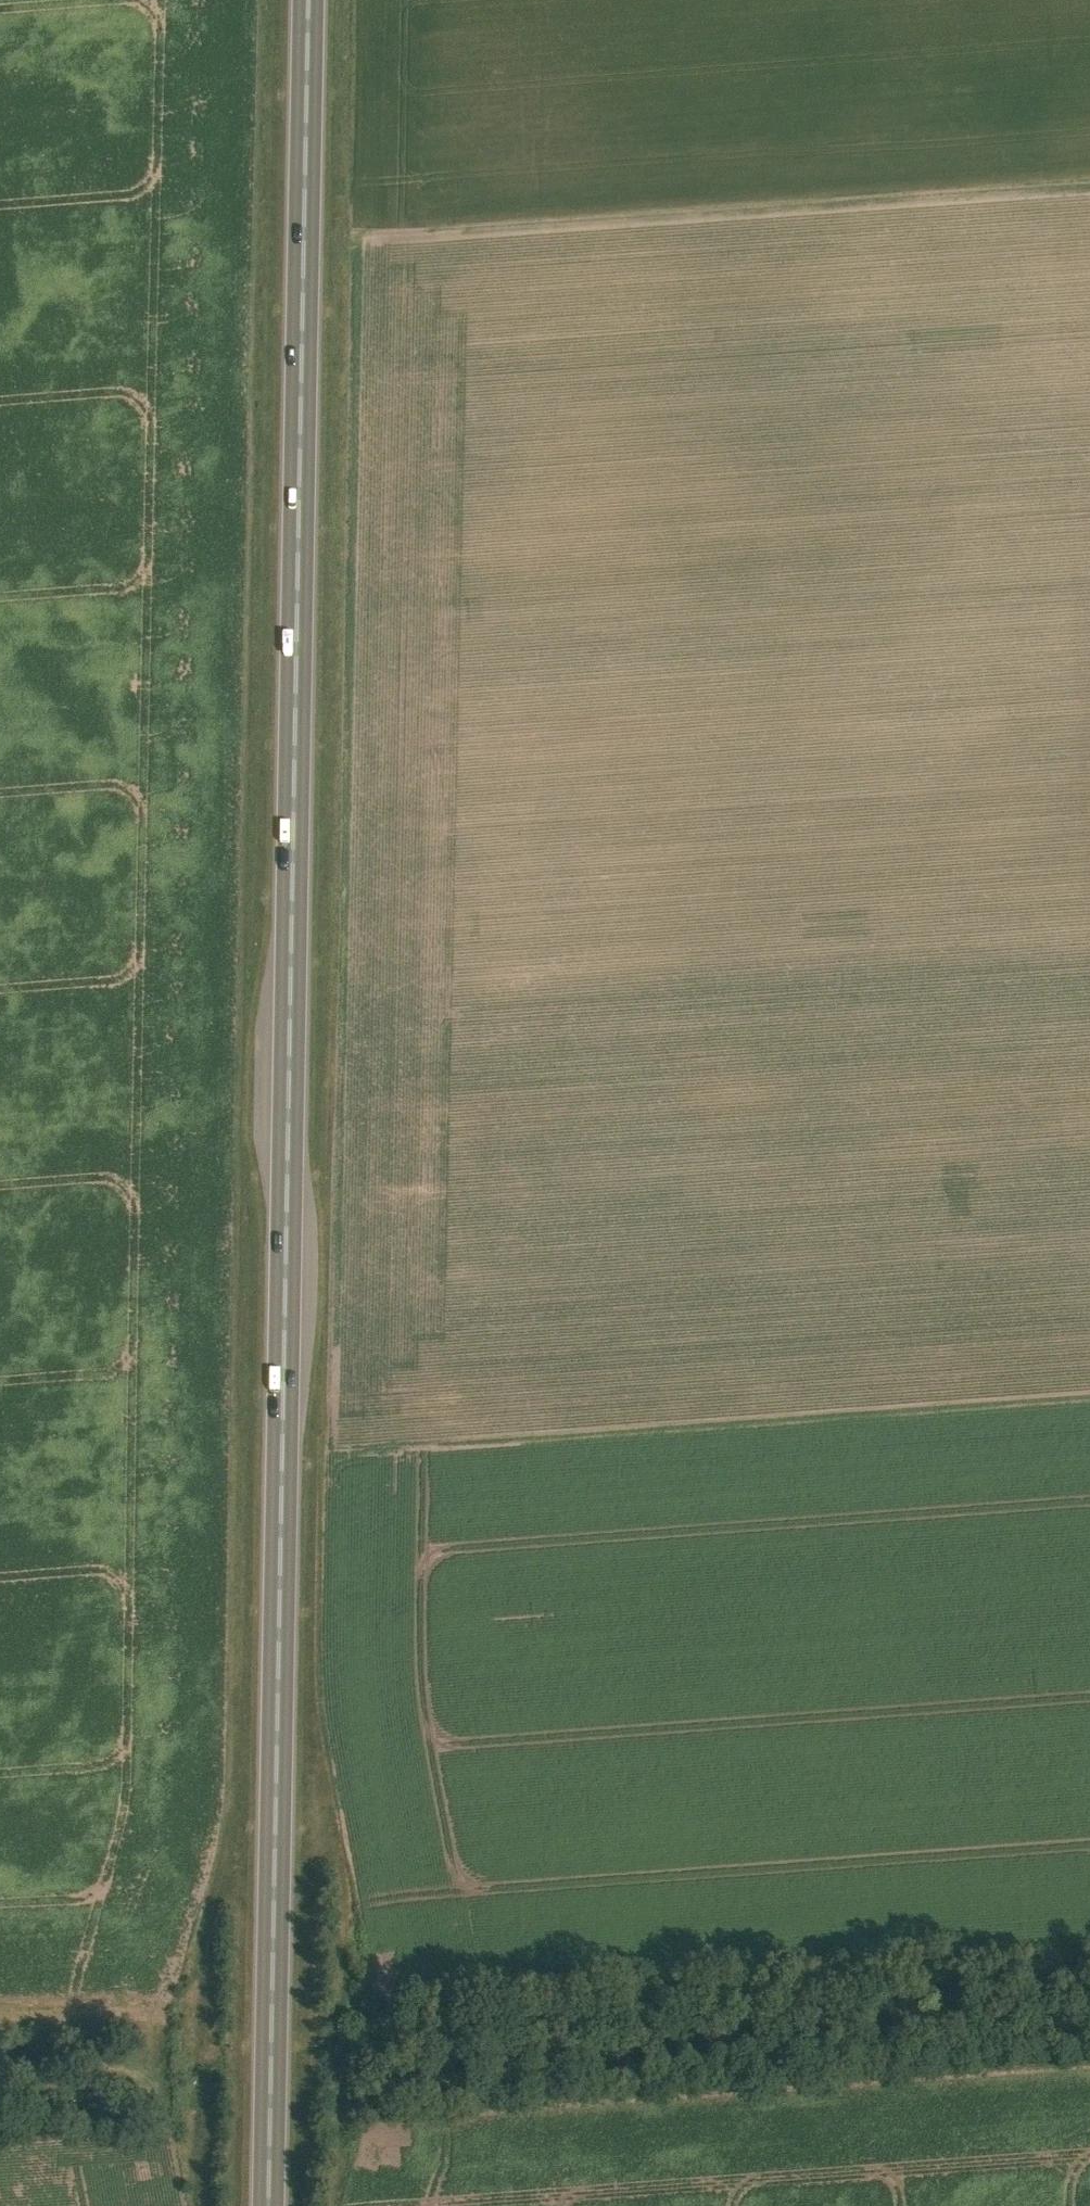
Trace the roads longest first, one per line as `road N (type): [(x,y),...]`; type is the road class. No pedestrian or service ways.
road 1 (trunk): [(269,2205),(310,0)]
road 2 (track): [(1089,1968),(387,2032)]
road 3 (track): [(0,2066),(139,2054)]

